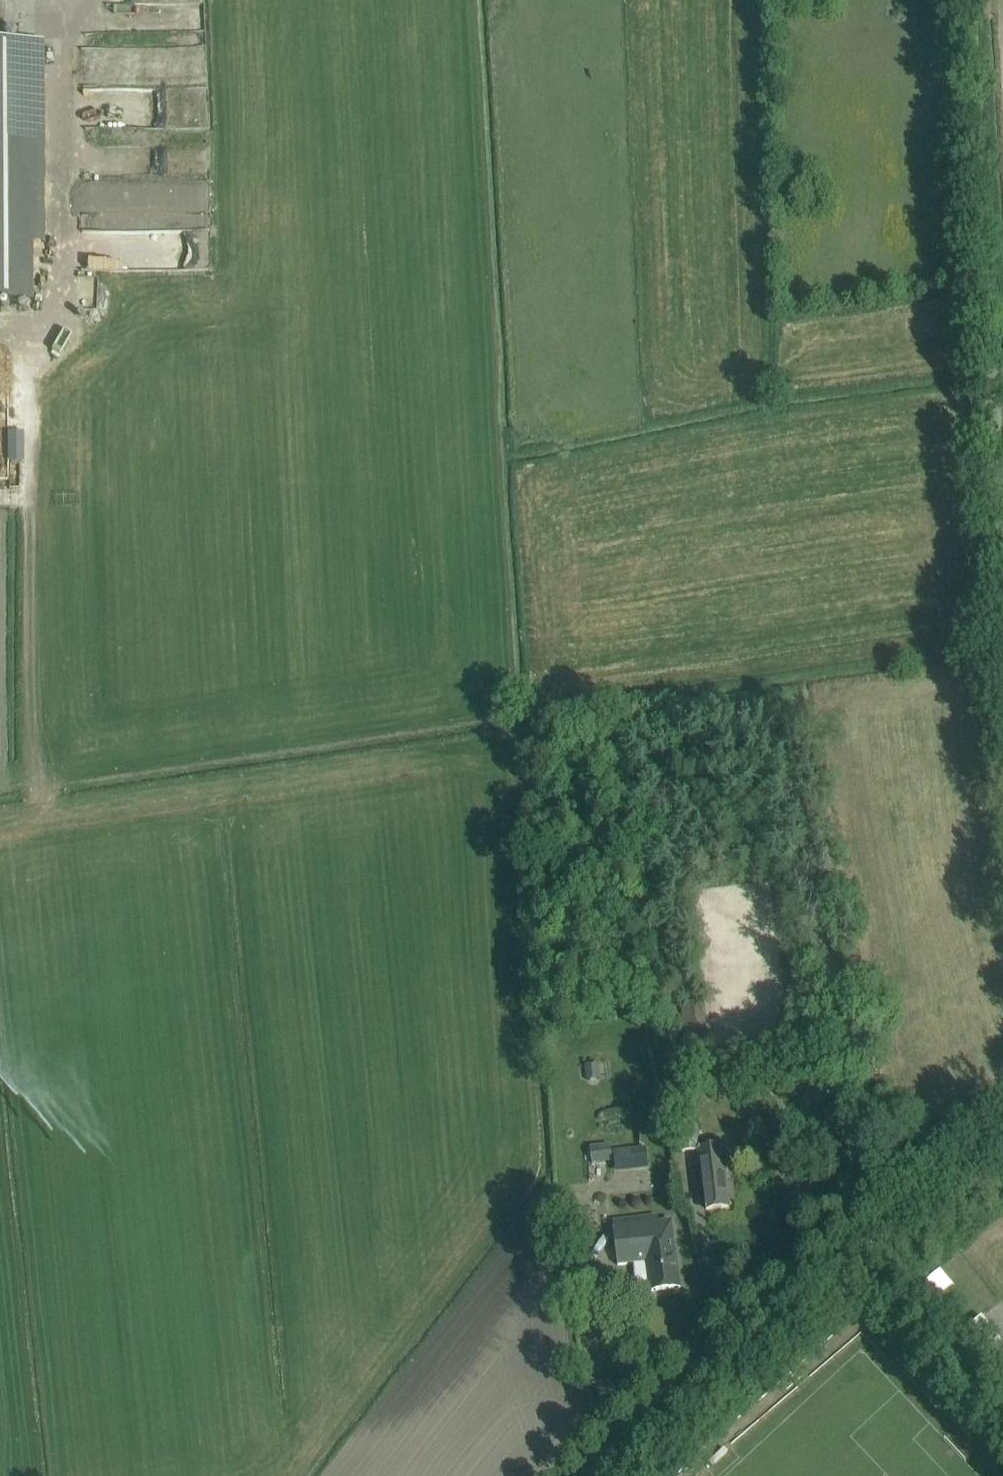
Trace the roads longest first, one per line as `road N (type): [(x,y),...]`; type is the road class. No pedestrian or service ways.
road 1 (unclassified): [(1002,531),(970,0)]
road 2 (tertiary): [(597,1475),(708,1369),(1002,1150)]

